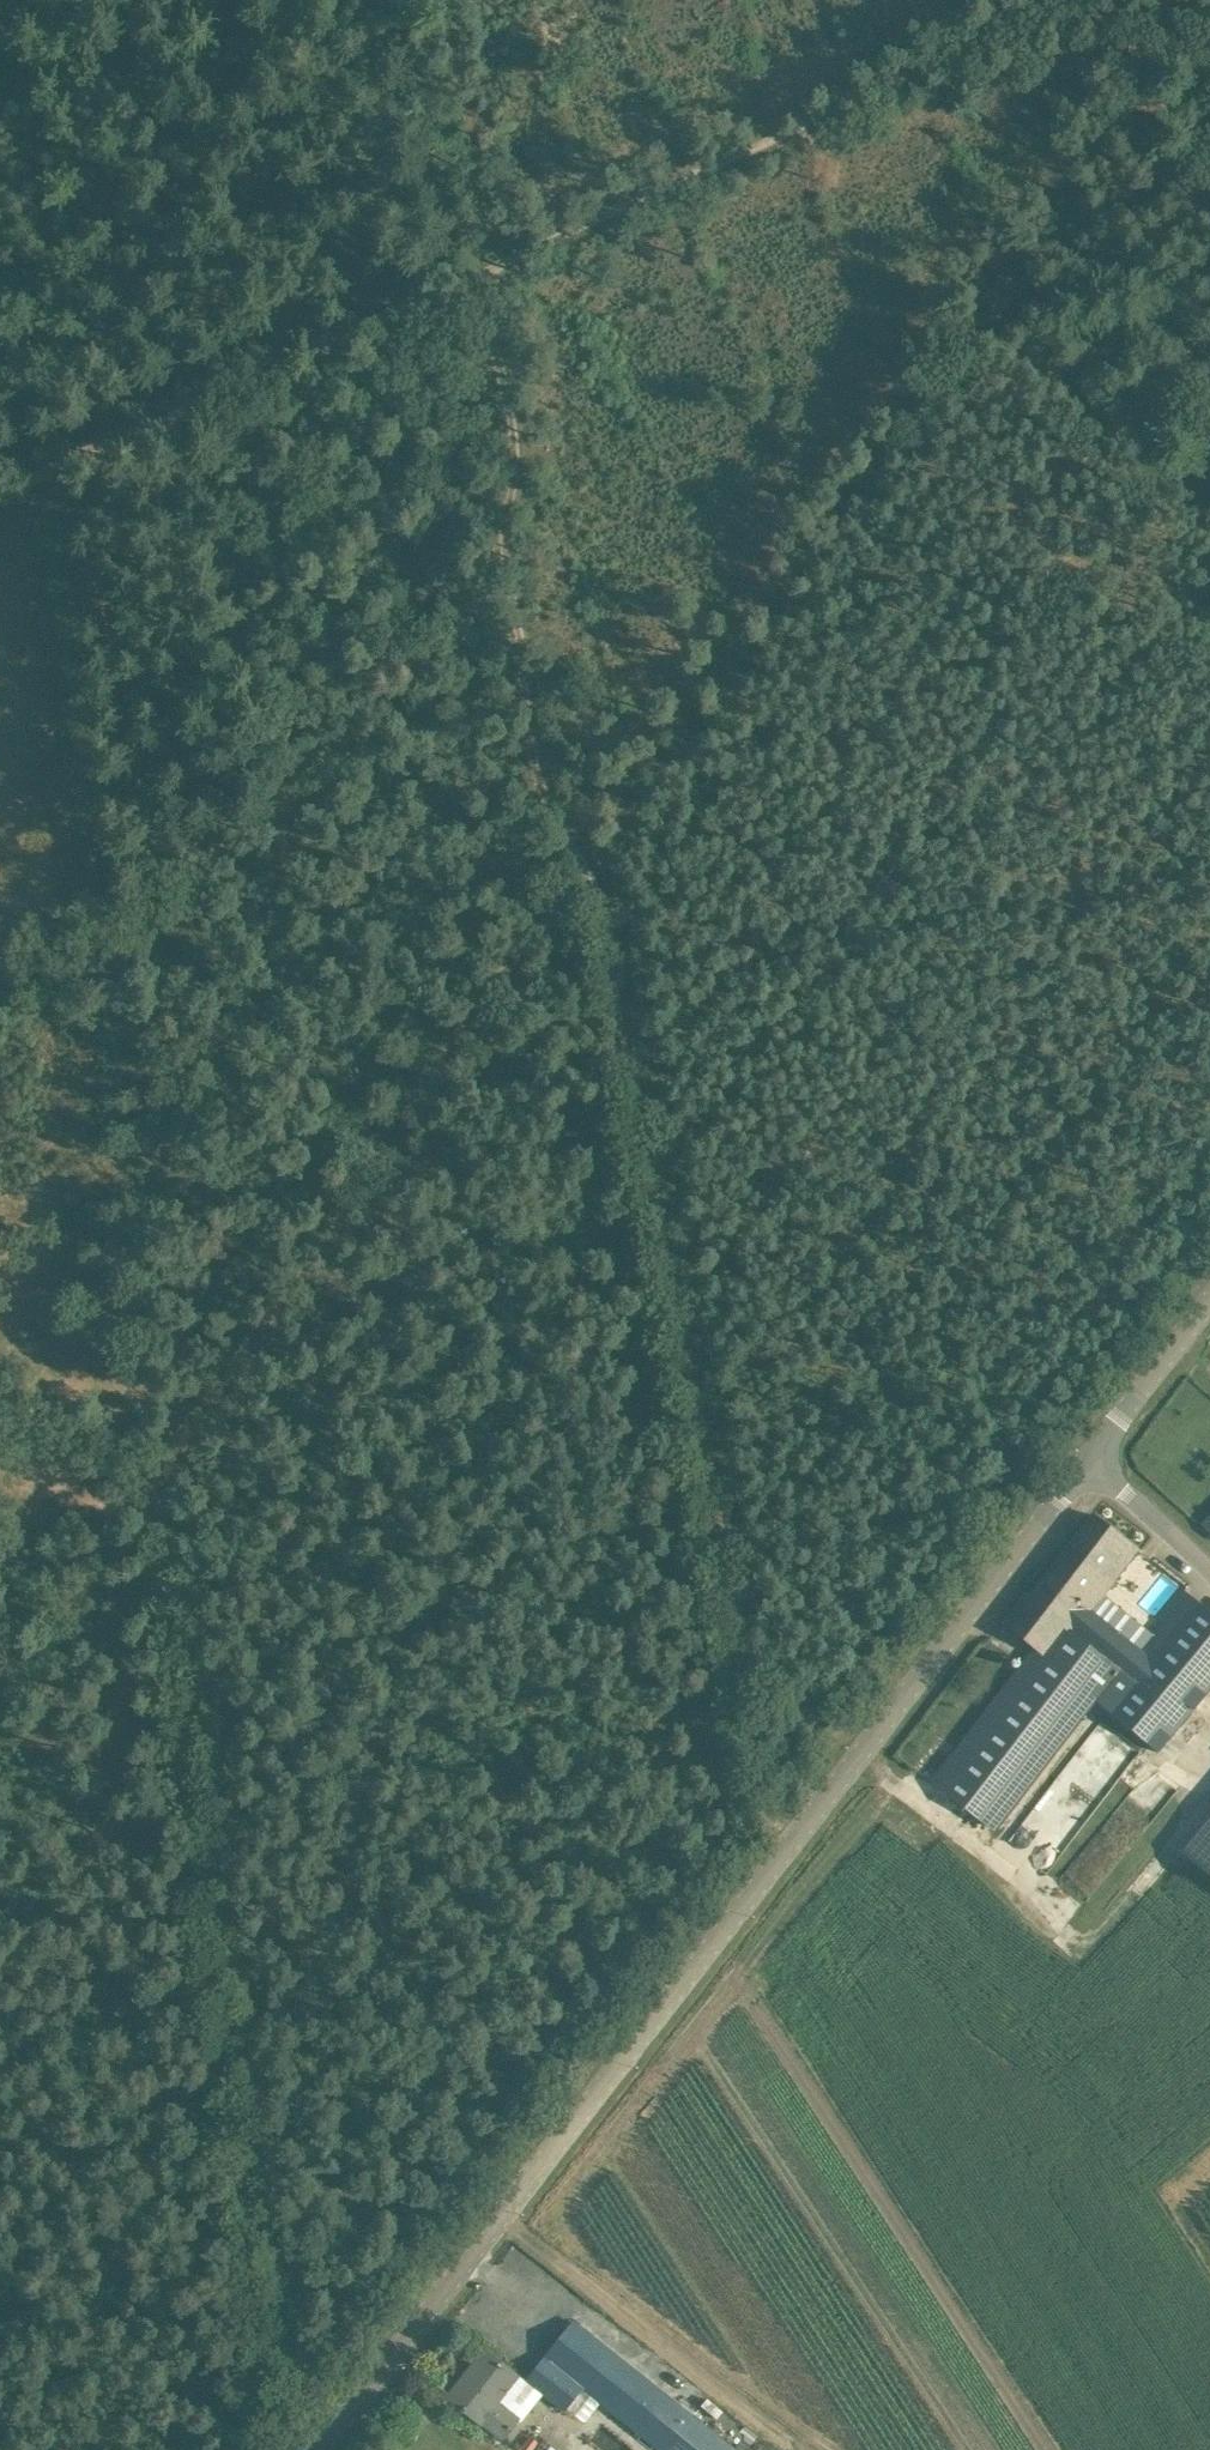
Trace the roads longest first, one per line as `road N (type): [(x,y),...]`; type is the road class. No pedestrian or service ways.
road 1 (track): [(477,259),(528,498),(521,652),(573,842),(754,1777),(807,1823)]
road 2 (tertiary): [(319,2449),(1092,1454)]
road 3 (track): [(0,501),(477,259),(1035,0)]
road 4 (tertiary): [(1092,1454),(1209,1302)]
road 5 (unclassified): [(1209,1573),(1092,1454)]

